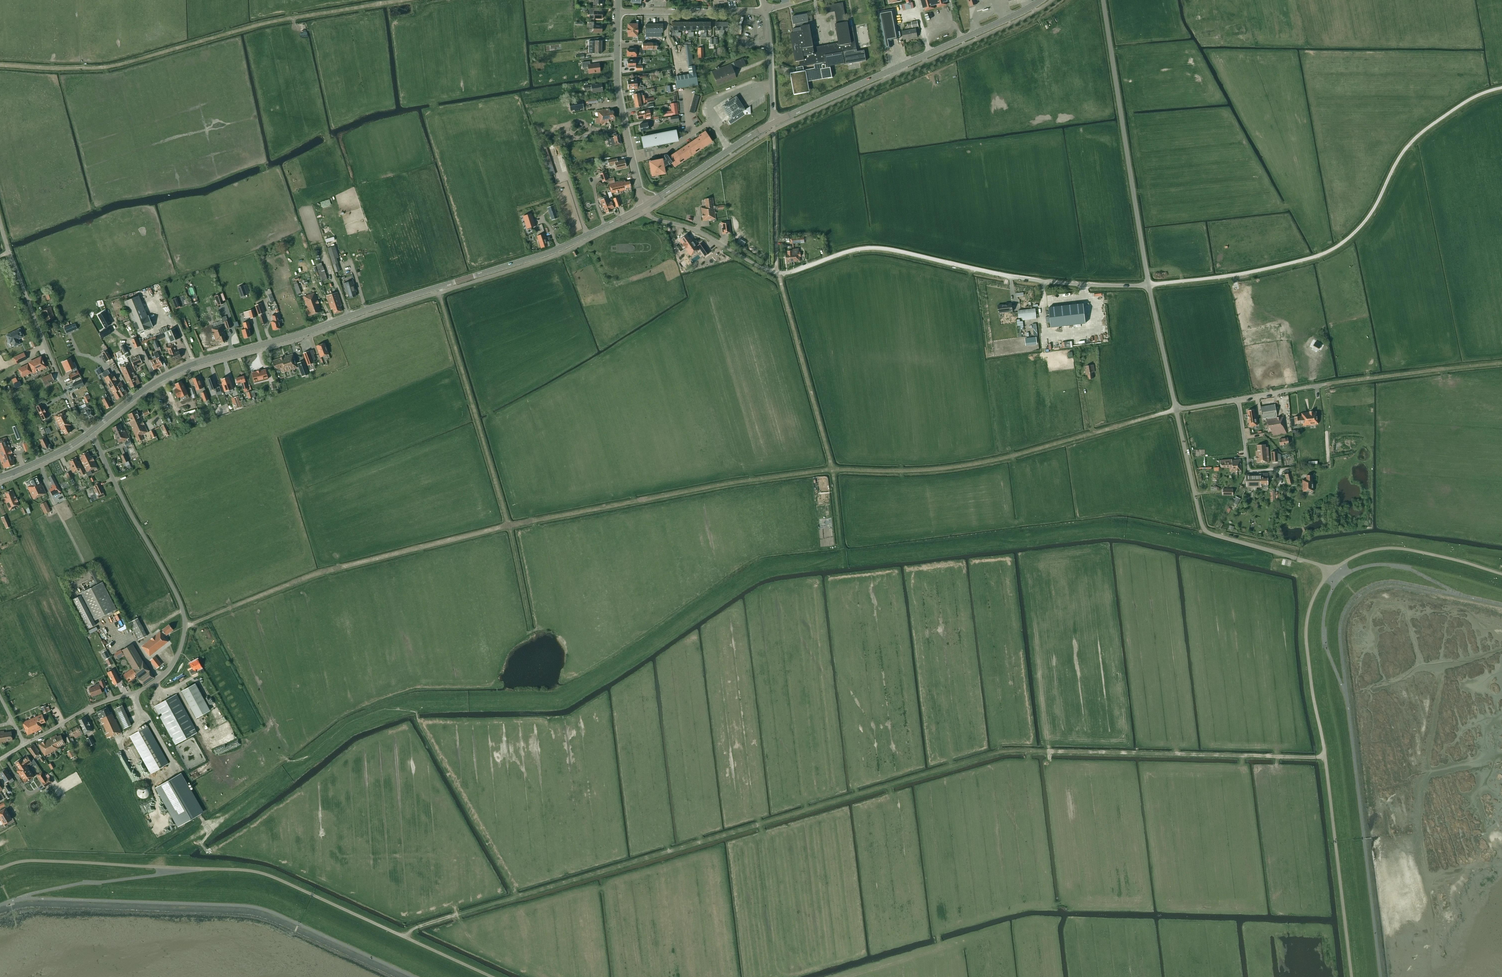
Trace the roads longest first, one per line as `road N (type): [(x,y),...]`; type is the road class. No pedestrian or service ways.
road 1 (track): [(405,937),(417,927),(1000,752),(1325,757)]
road 2 (track): [(185,626),(319,573),(510,525),(833,469)]
road 3 (tertiary): [(643,207),(548,253),(184,368),(89,433)]
road 4 (unclassified): [(24,744),(156,682),(184,636),(178,596),(89,433)]
road 5 (unclassified): [(1176,409),(1103,0)]
road 6 (track): [(0,65),(109,66),(251,26),(400,0)]
road 7 (track): [(437,288),(510,525),(531,628)]
road 8 (track): [(833,469),(970,465),(1176,409)]
road 9 (track): [(773,130),(777,269),(833,469)]
road 10 (tertiary): [(773,123),(1041,0)]
road 11 (unclassified): [(1331,571),(1201,527),(1176,409)]
road 12 (unclassified): [(89,433),(49,355),(0,220)]
road 13 (unclassified): [(827,259),(768,271),(692,229),(650,217),(643,207)]
road 14 (track): [(1501,362),(1325,384)]
road 15 (residential): [(765,10),(617,12)]
road 16 (residential): [(631,158),(617,82),(617,12)]

